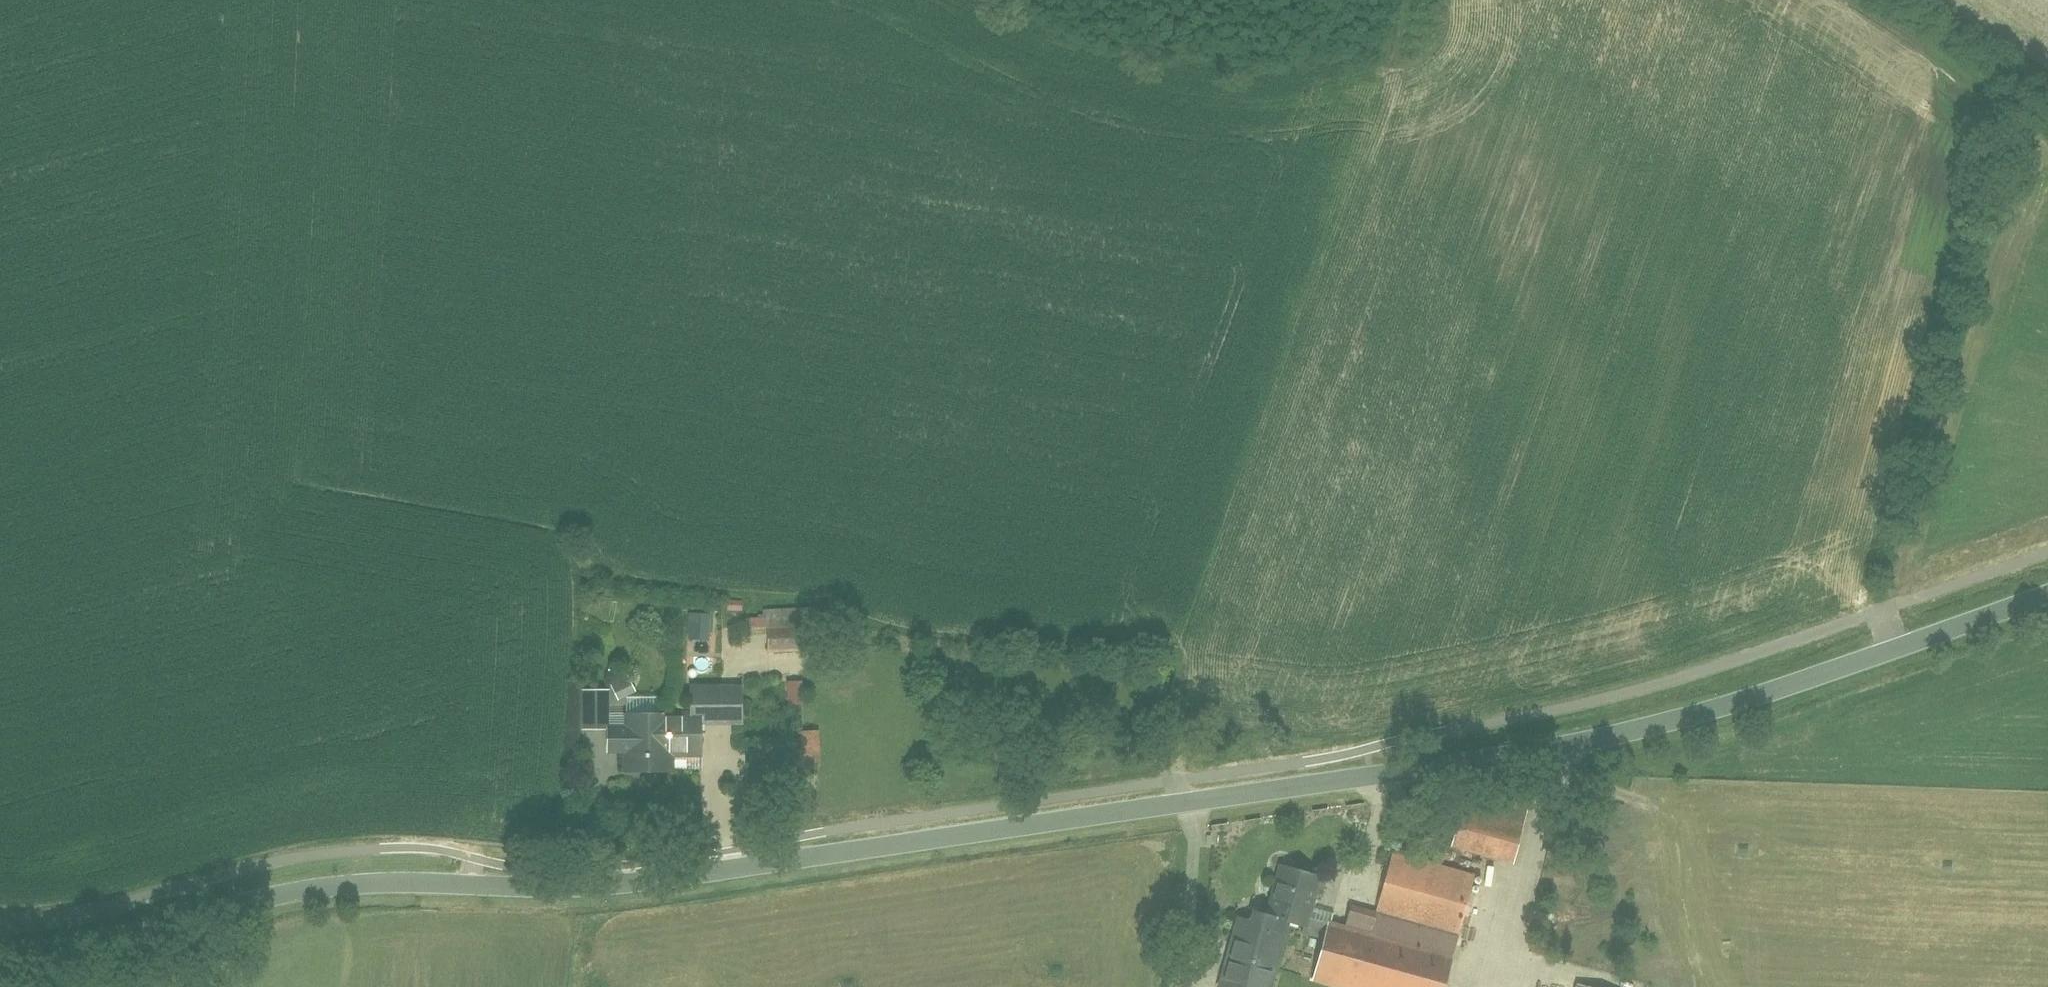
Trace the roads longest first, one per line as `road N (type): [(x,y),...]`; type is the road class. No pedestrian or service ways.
road 1 (tertiary): [(2047,599),(1649,734),(1527,759),(675,881),(603,890),(362,887),(0,945)]

